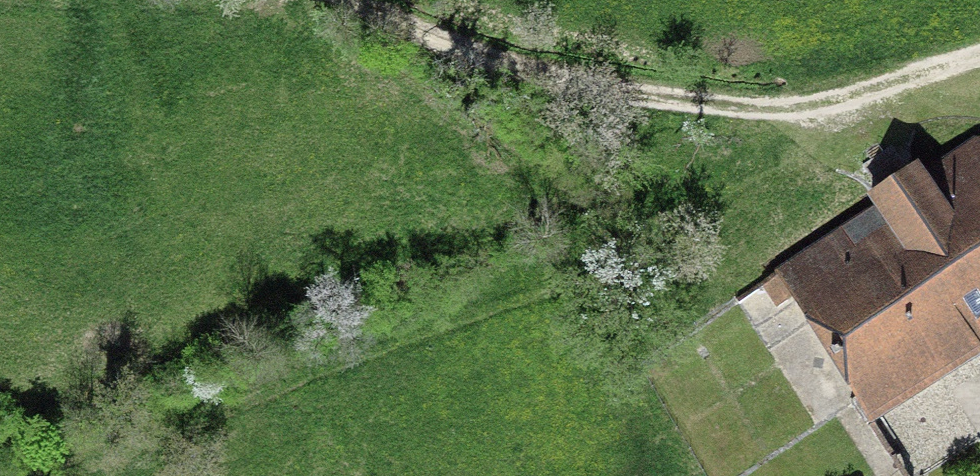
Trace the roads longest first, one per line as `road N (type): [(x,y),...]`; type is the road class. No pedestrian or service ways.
road 1 (track): [(846,101),(742,187),(560,283),(351,354),(43,475)]
road 2 (track): [(979,68),(793,116),(642,93),(445,49),(348,0)]

